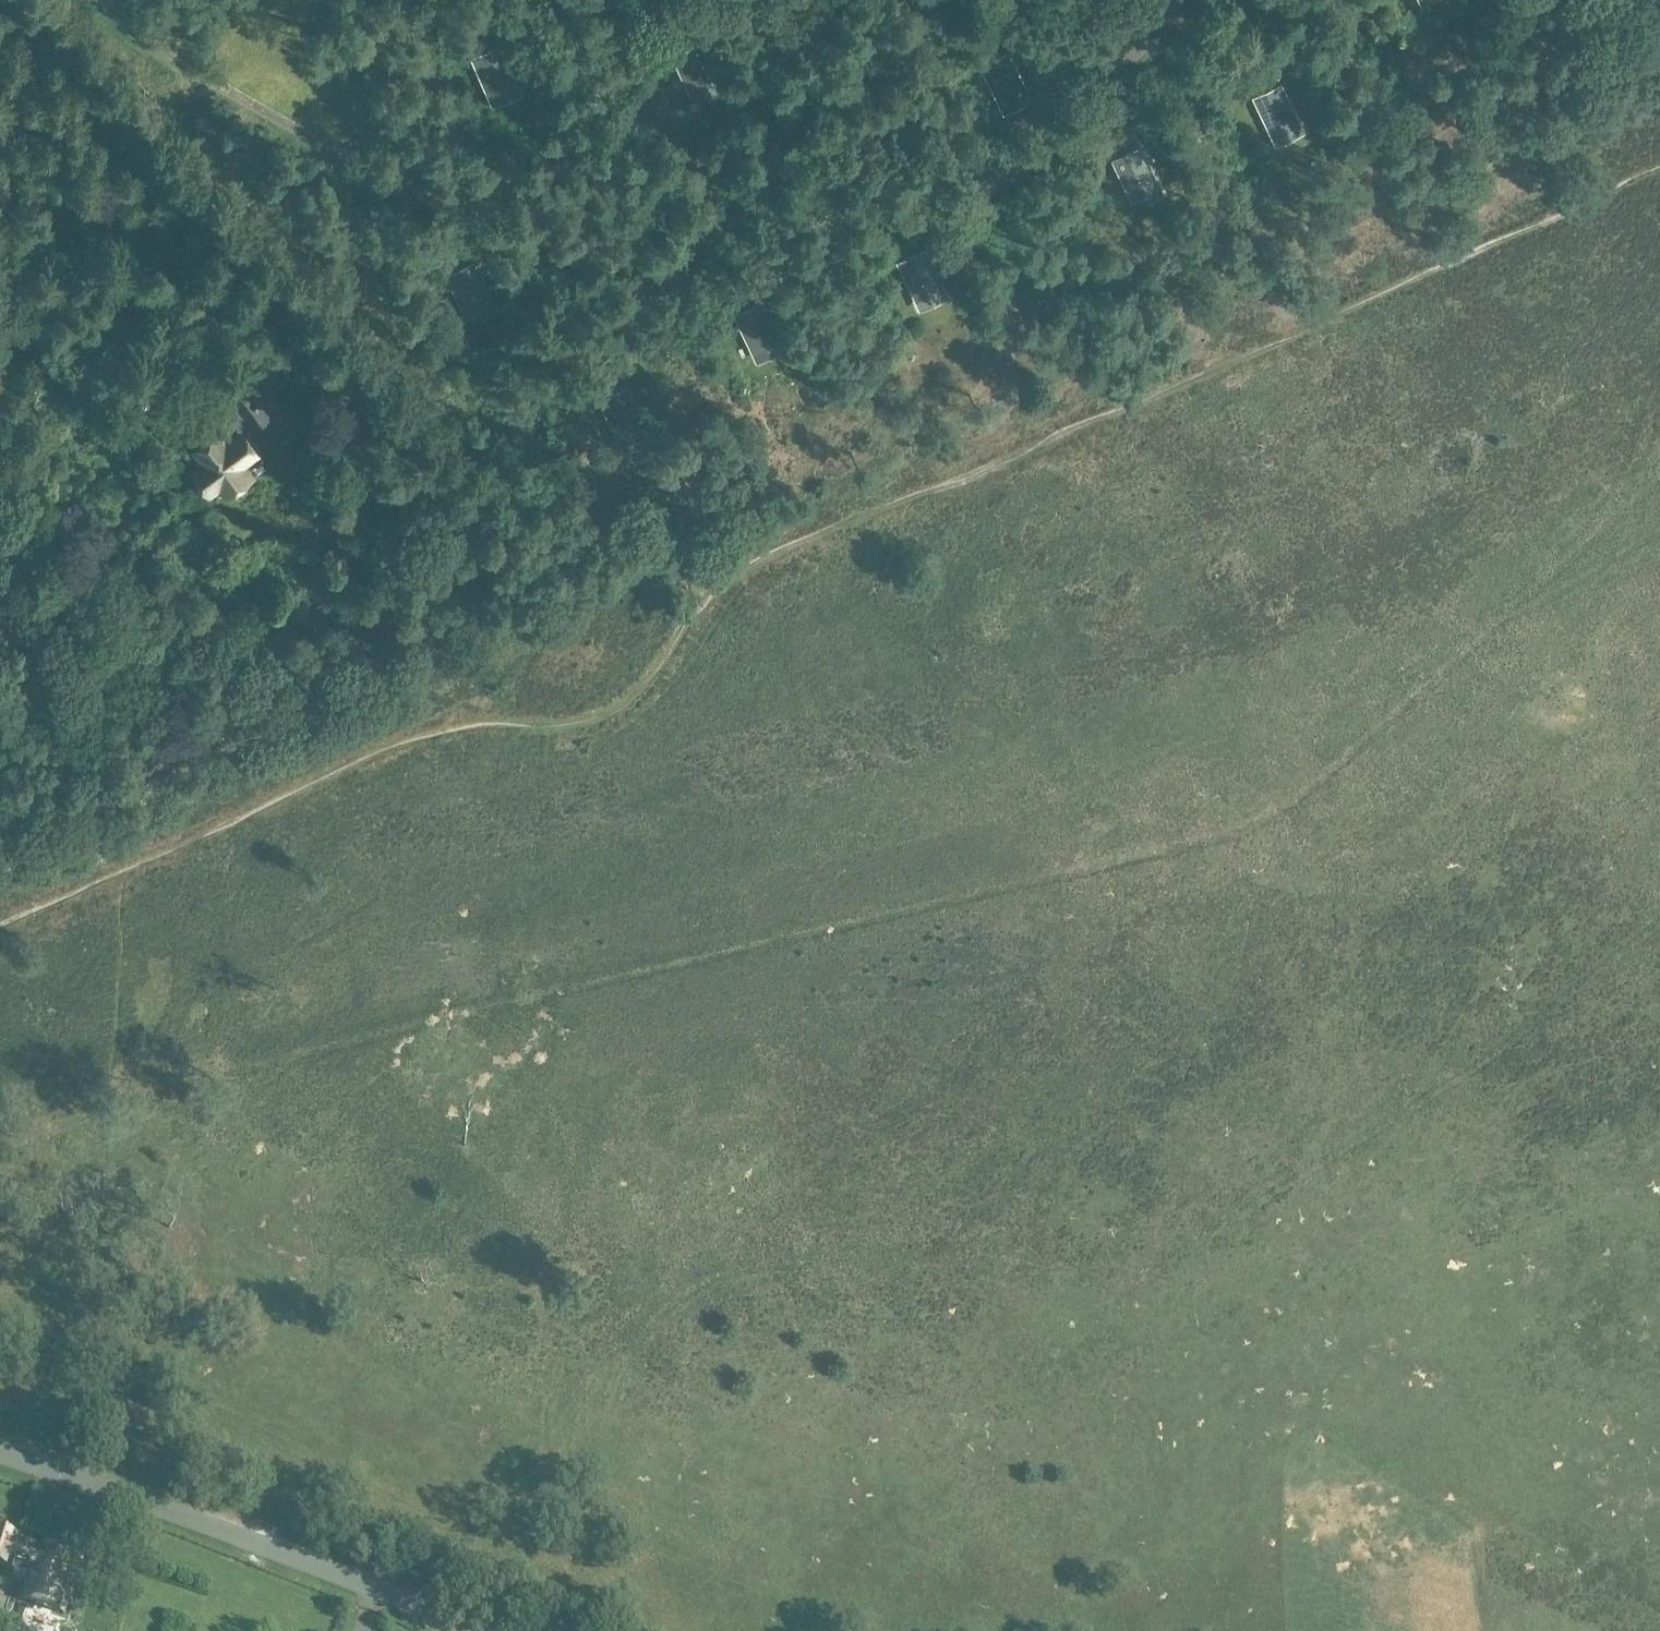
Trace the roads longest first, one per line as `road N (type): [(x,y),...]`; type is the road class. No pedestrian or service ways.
road 1 (unclassified): [(475,1630),(179,1514),(0,1454)]
road 2 (track): [(37,0),(99,101),(119,180),(131,348),(153,387)]

